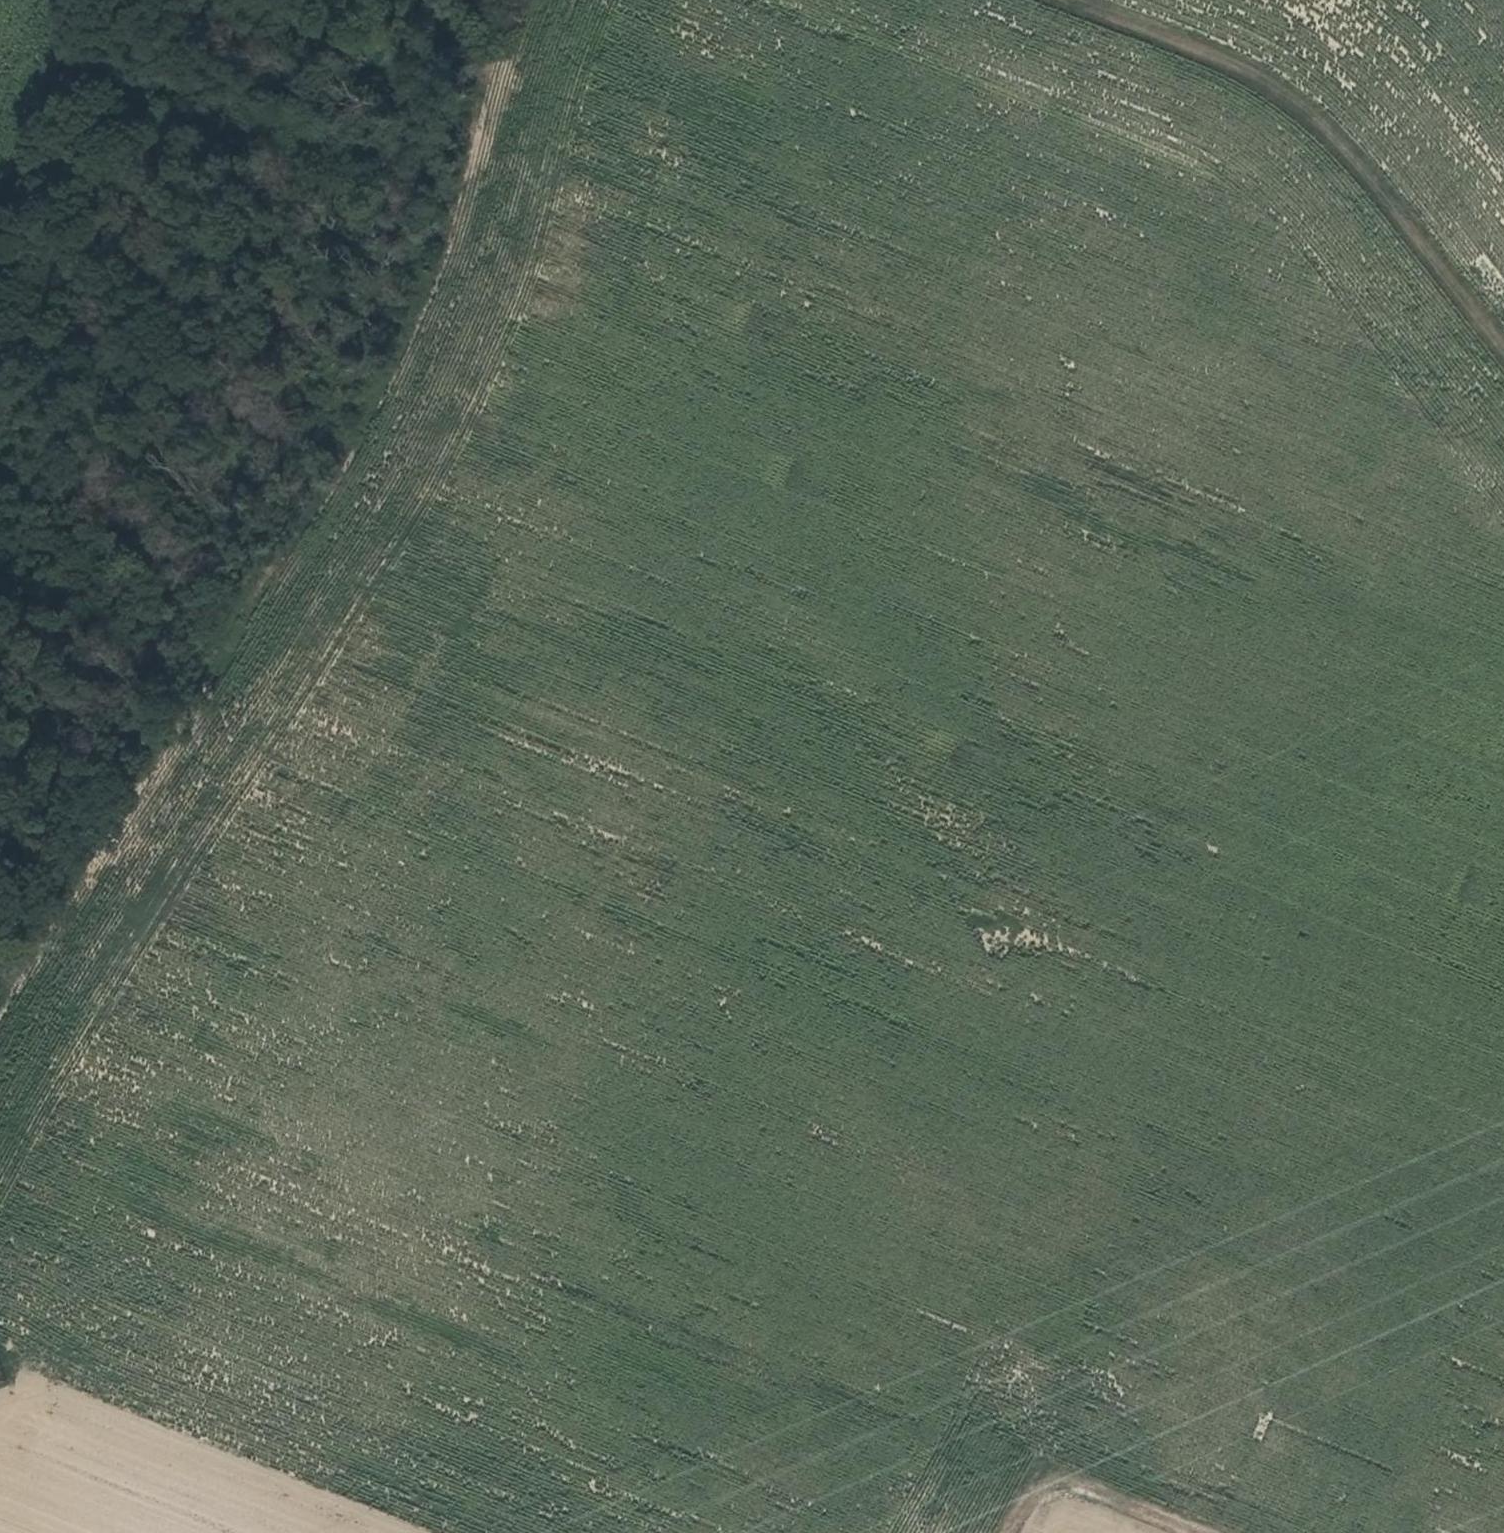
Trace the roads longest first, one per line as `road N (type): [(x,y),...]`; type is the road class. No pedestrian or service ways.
road 1 (track): [(1503,345),(1320,120),(1281,89),(1065,0)]
road 2 (track): [(1185,1532),(1100,1498),(1061,1495),(1030,1513),(1018,1532)]

